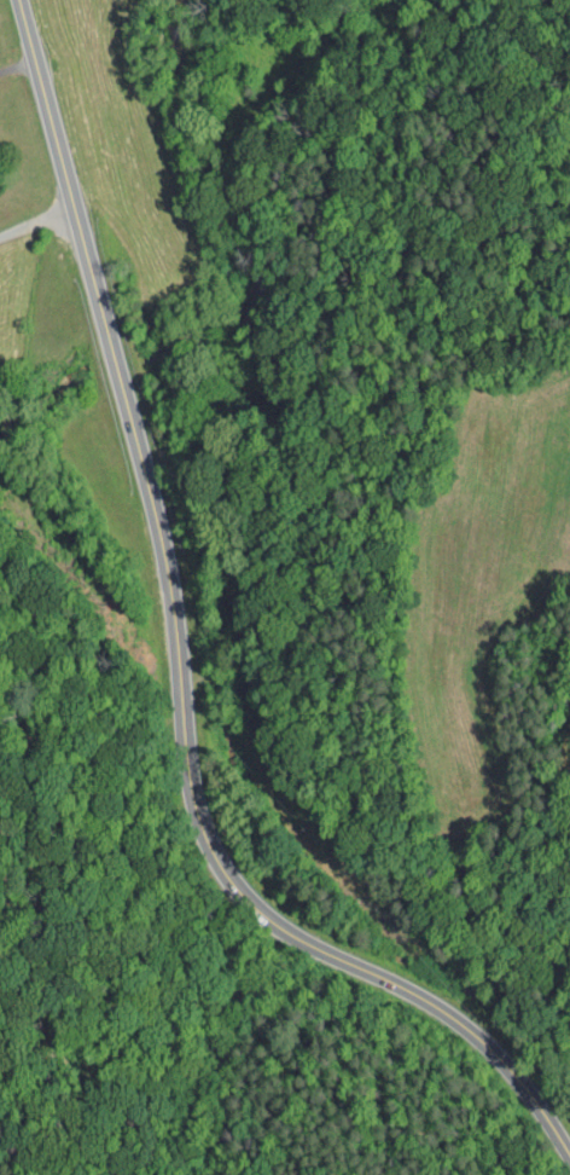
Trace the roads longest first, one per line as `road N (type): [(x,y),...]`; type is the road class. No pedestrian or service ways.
road 1 (primary): [(569,1143),(489,1048),(395,979),(278,918),(225,869),(205,838),(190,783),(155,502),(20,0)]
road 2 (residential): [(395,979),(569,419)]

